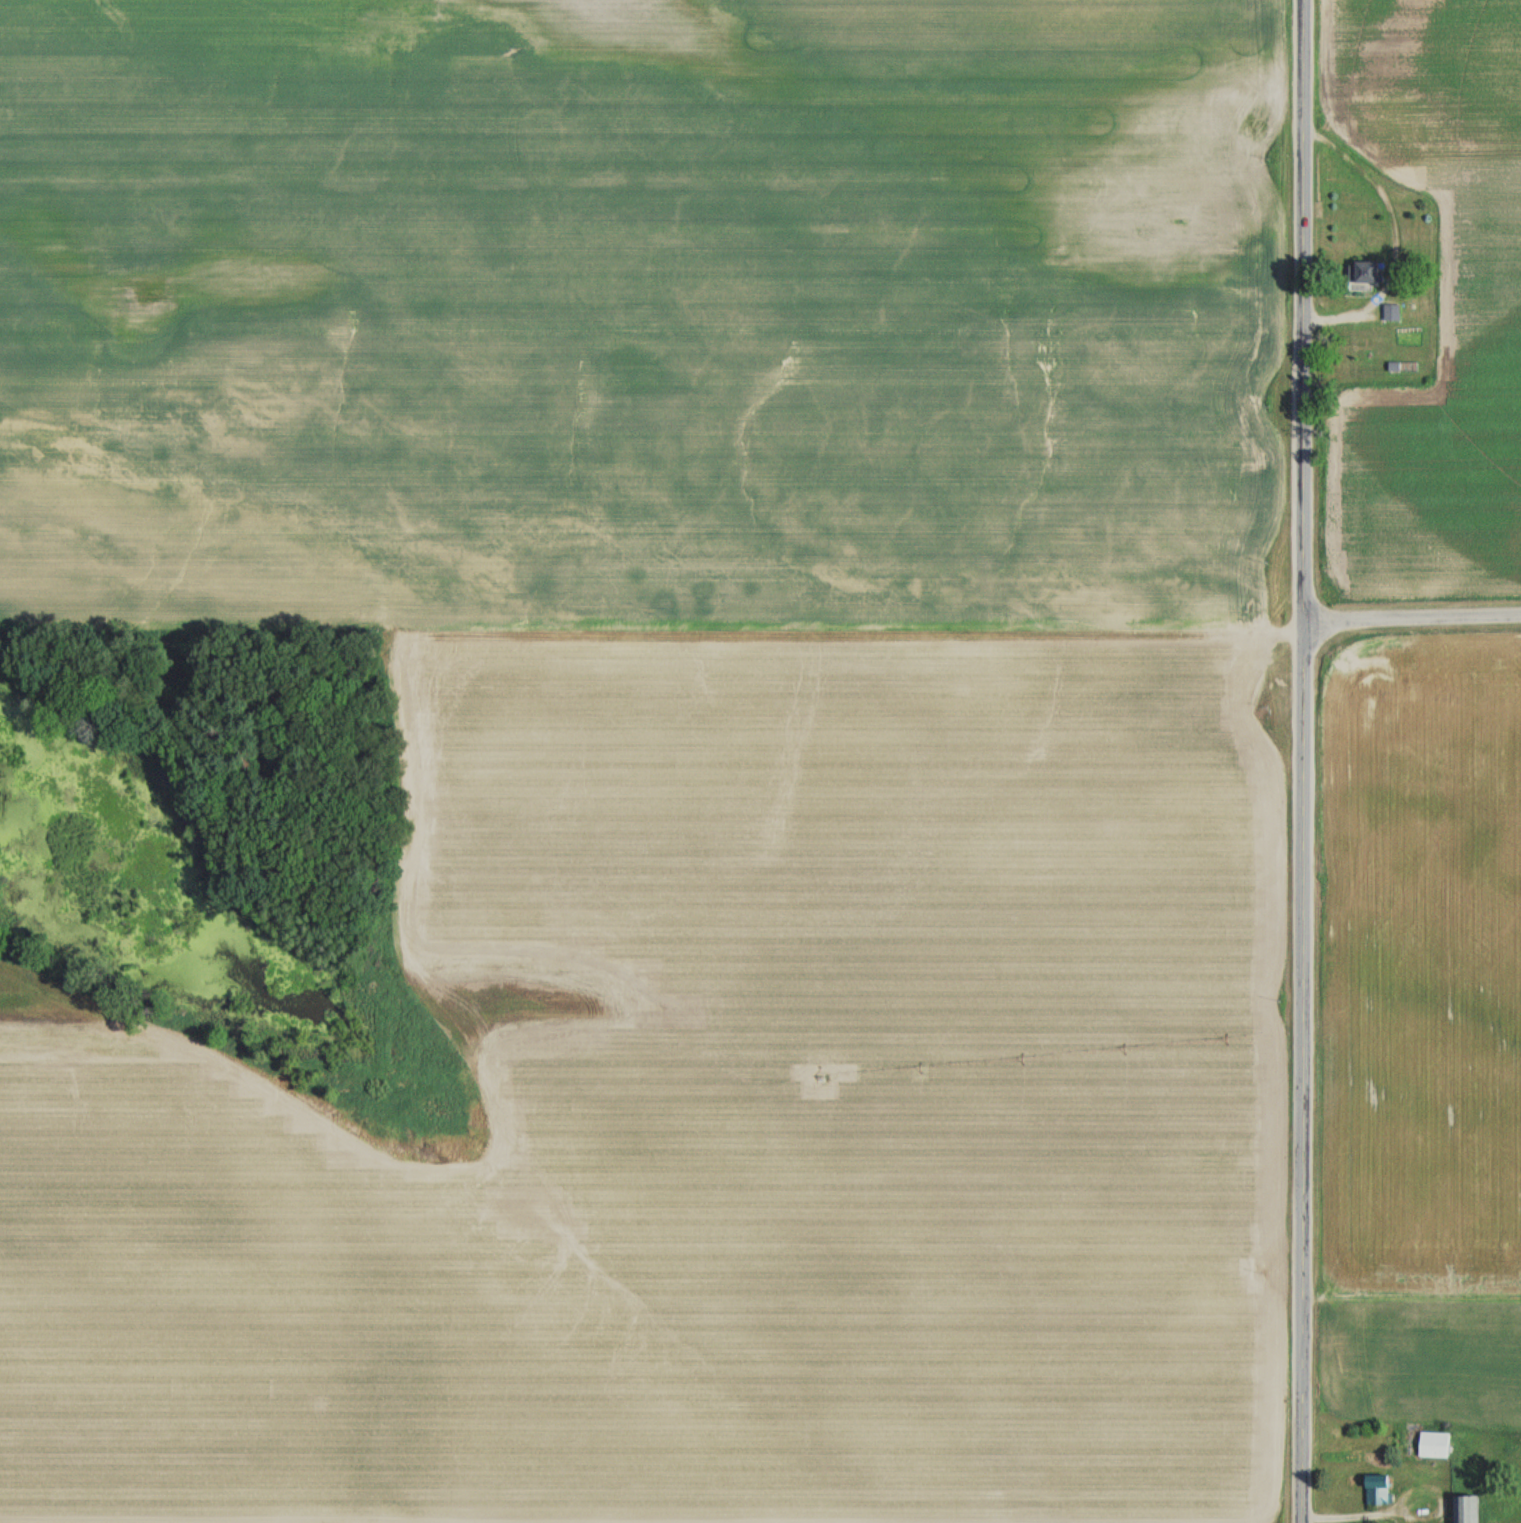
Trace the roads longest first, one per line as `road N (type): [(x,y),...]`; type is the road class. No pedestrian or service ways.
road 1 (residential): [(1301,1522),(1302,0)]
road 2 (residential): [(1520,621),(1300,627)]

